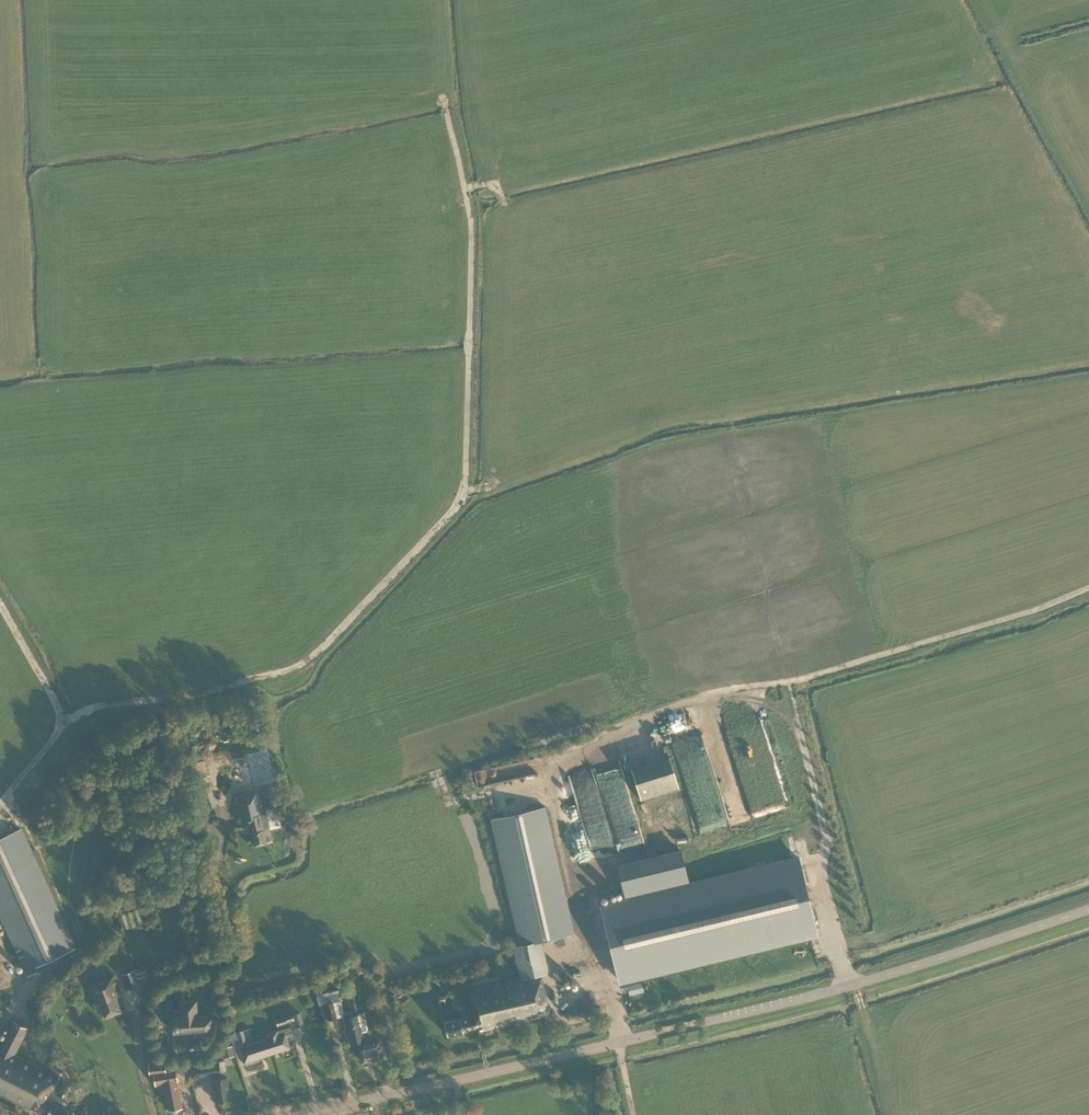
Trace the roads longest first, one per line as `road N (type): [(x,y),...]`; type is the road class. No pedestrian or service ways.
road 1 (tertiary): [(302,1114),(843,988),(1088,908)]
road 2 (unclassified): [(153,1114),(136,1023),(152,983)]

